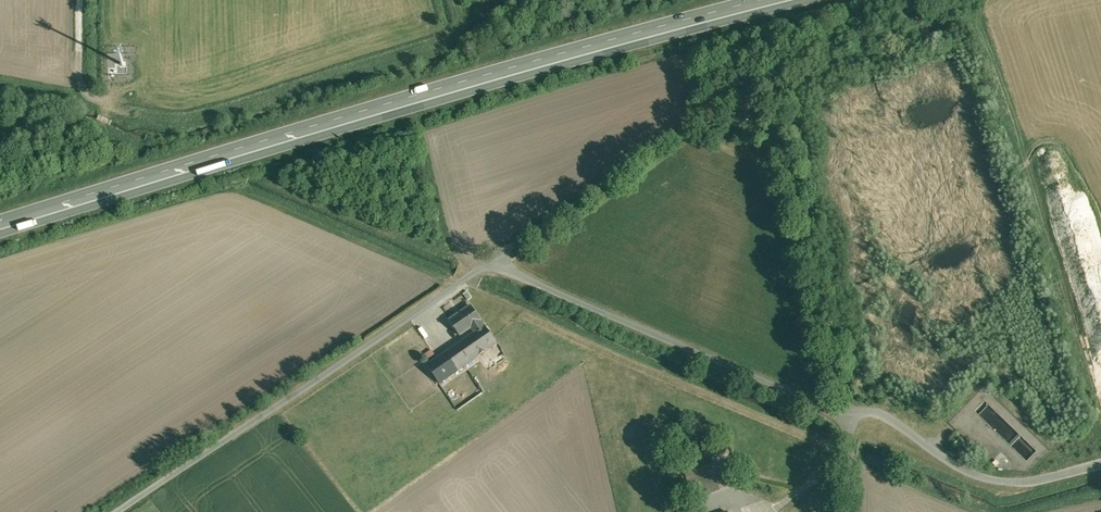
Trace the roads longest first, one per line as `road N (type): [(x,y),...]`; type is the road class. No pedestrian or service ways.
road 1 (unclassified): [(114,511),(483,265),(852,419)]
road 2 (trunk): [(782,0),(423,96),(0,225)]
road 3 (unclassified): [(852,419),(1015,488),(1100,465)]

